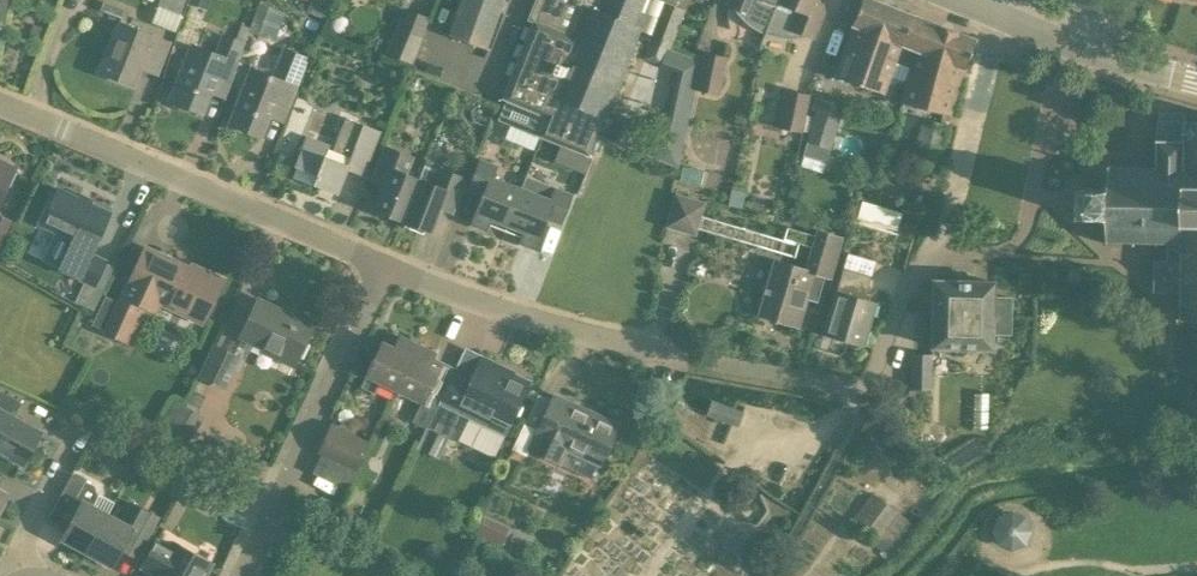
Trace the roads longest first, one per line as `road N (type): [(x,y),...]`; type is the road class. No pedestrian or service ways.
road 1 (residential): [(852,389),(568,327),(384,262)]
road 2 (residential): [(384,262),(0,101)]
road 3 (residential): [(238,575),(384,262)]
road 4 (residential): [(1067,43),(1022,233),(1005,249),(935,242)]
road 5 (residential): [(935,242),(999,15)]
road 6 (residential): [(865,393),(908,283),(935,242)]
road 7 (residential): [(14,565),(71,439)]
road 8 (tertiary): [(1067,43),(1196,84)]

